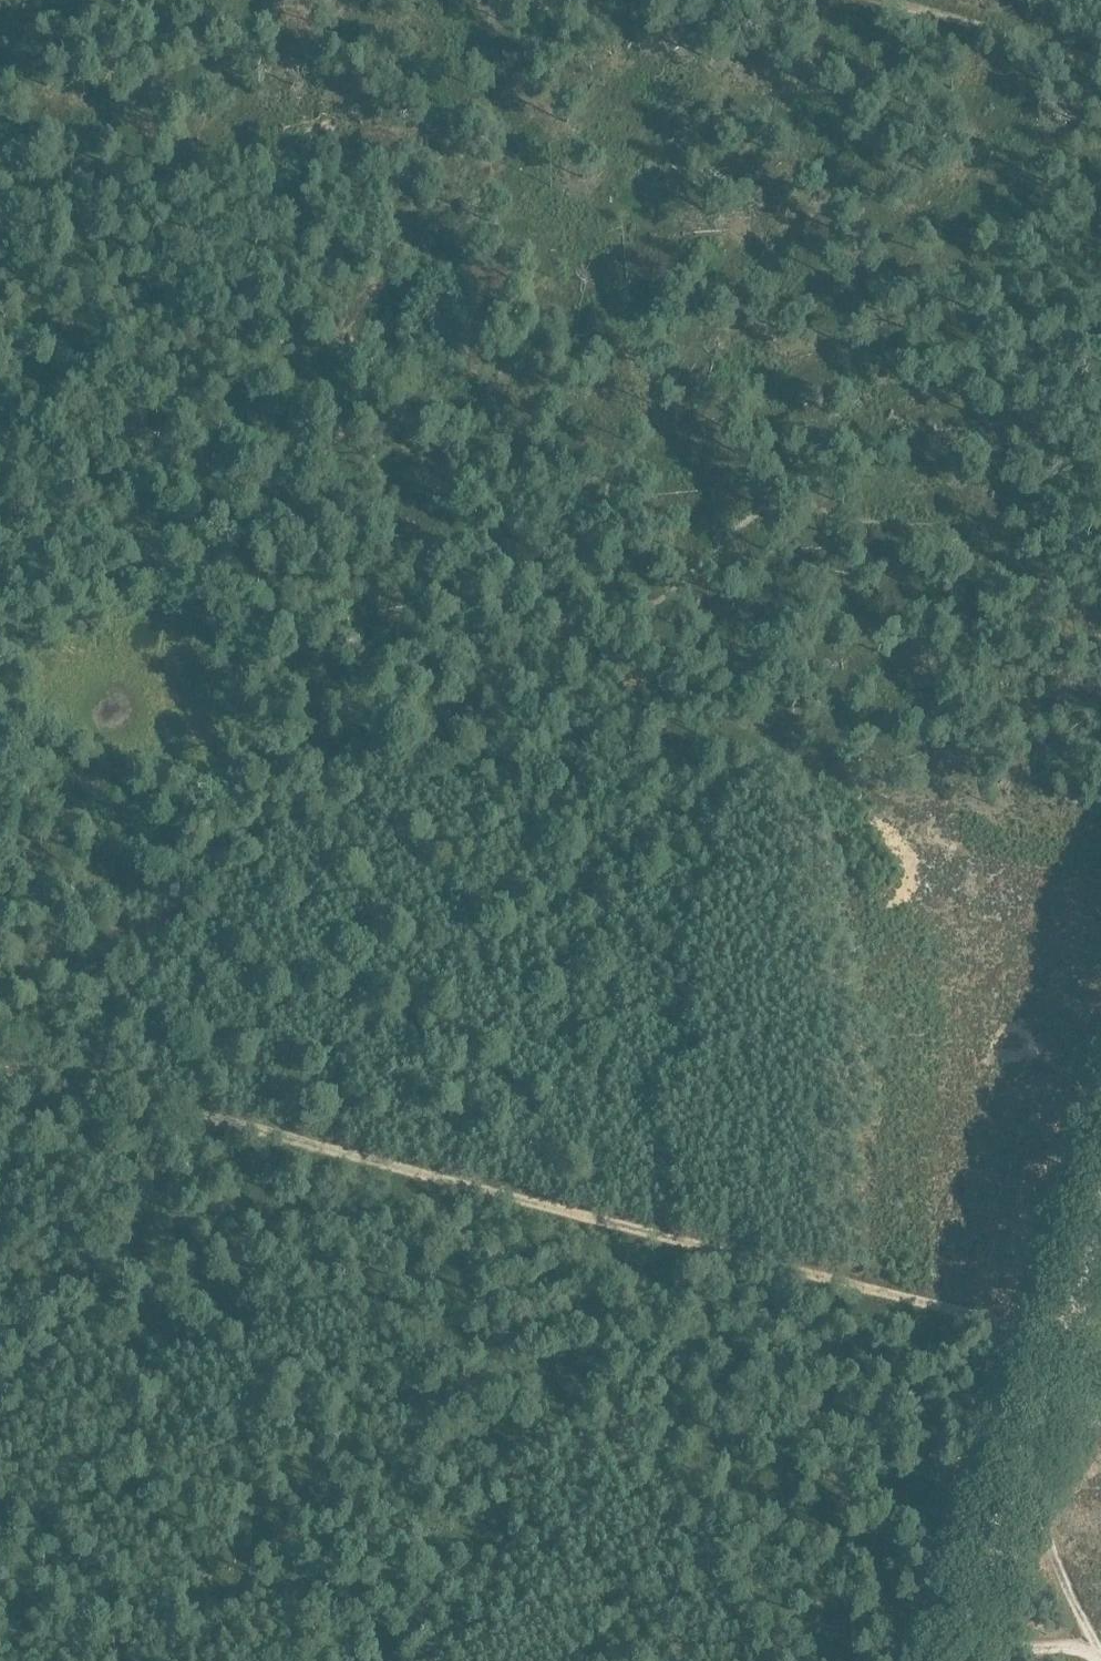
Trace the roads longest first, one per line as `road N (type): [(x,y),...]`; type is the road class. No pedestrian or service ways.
road 1 (track): [(0,1067),(1100,1347)]
road 2 (track): [(1100,1209),(955,1660)]
road 3 (track): [(862,0),(1100,59)]
road 4 (track): [(1100,1656),(1060,1584),(1035,1490),(1017,1468)]

